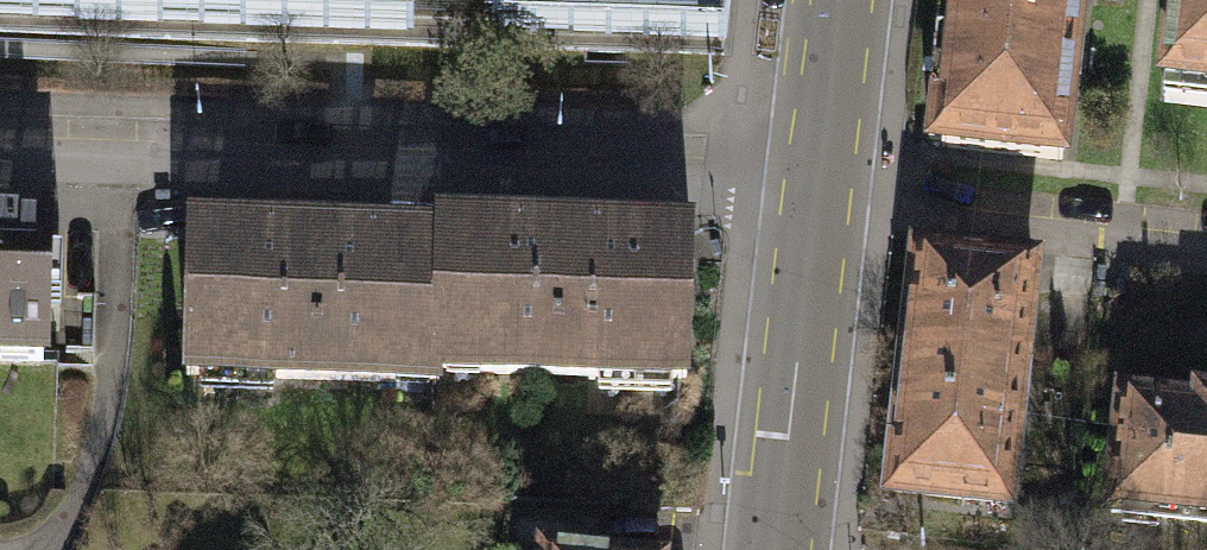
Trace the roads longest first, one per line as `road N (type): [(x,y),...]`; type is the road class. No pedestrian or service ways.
road 1 (residential): [(817,179),(0,148)]
road 2 (secondary): [(774,549),(817,179)]
road 3 (secondary): [(817,179),(836,0)]

